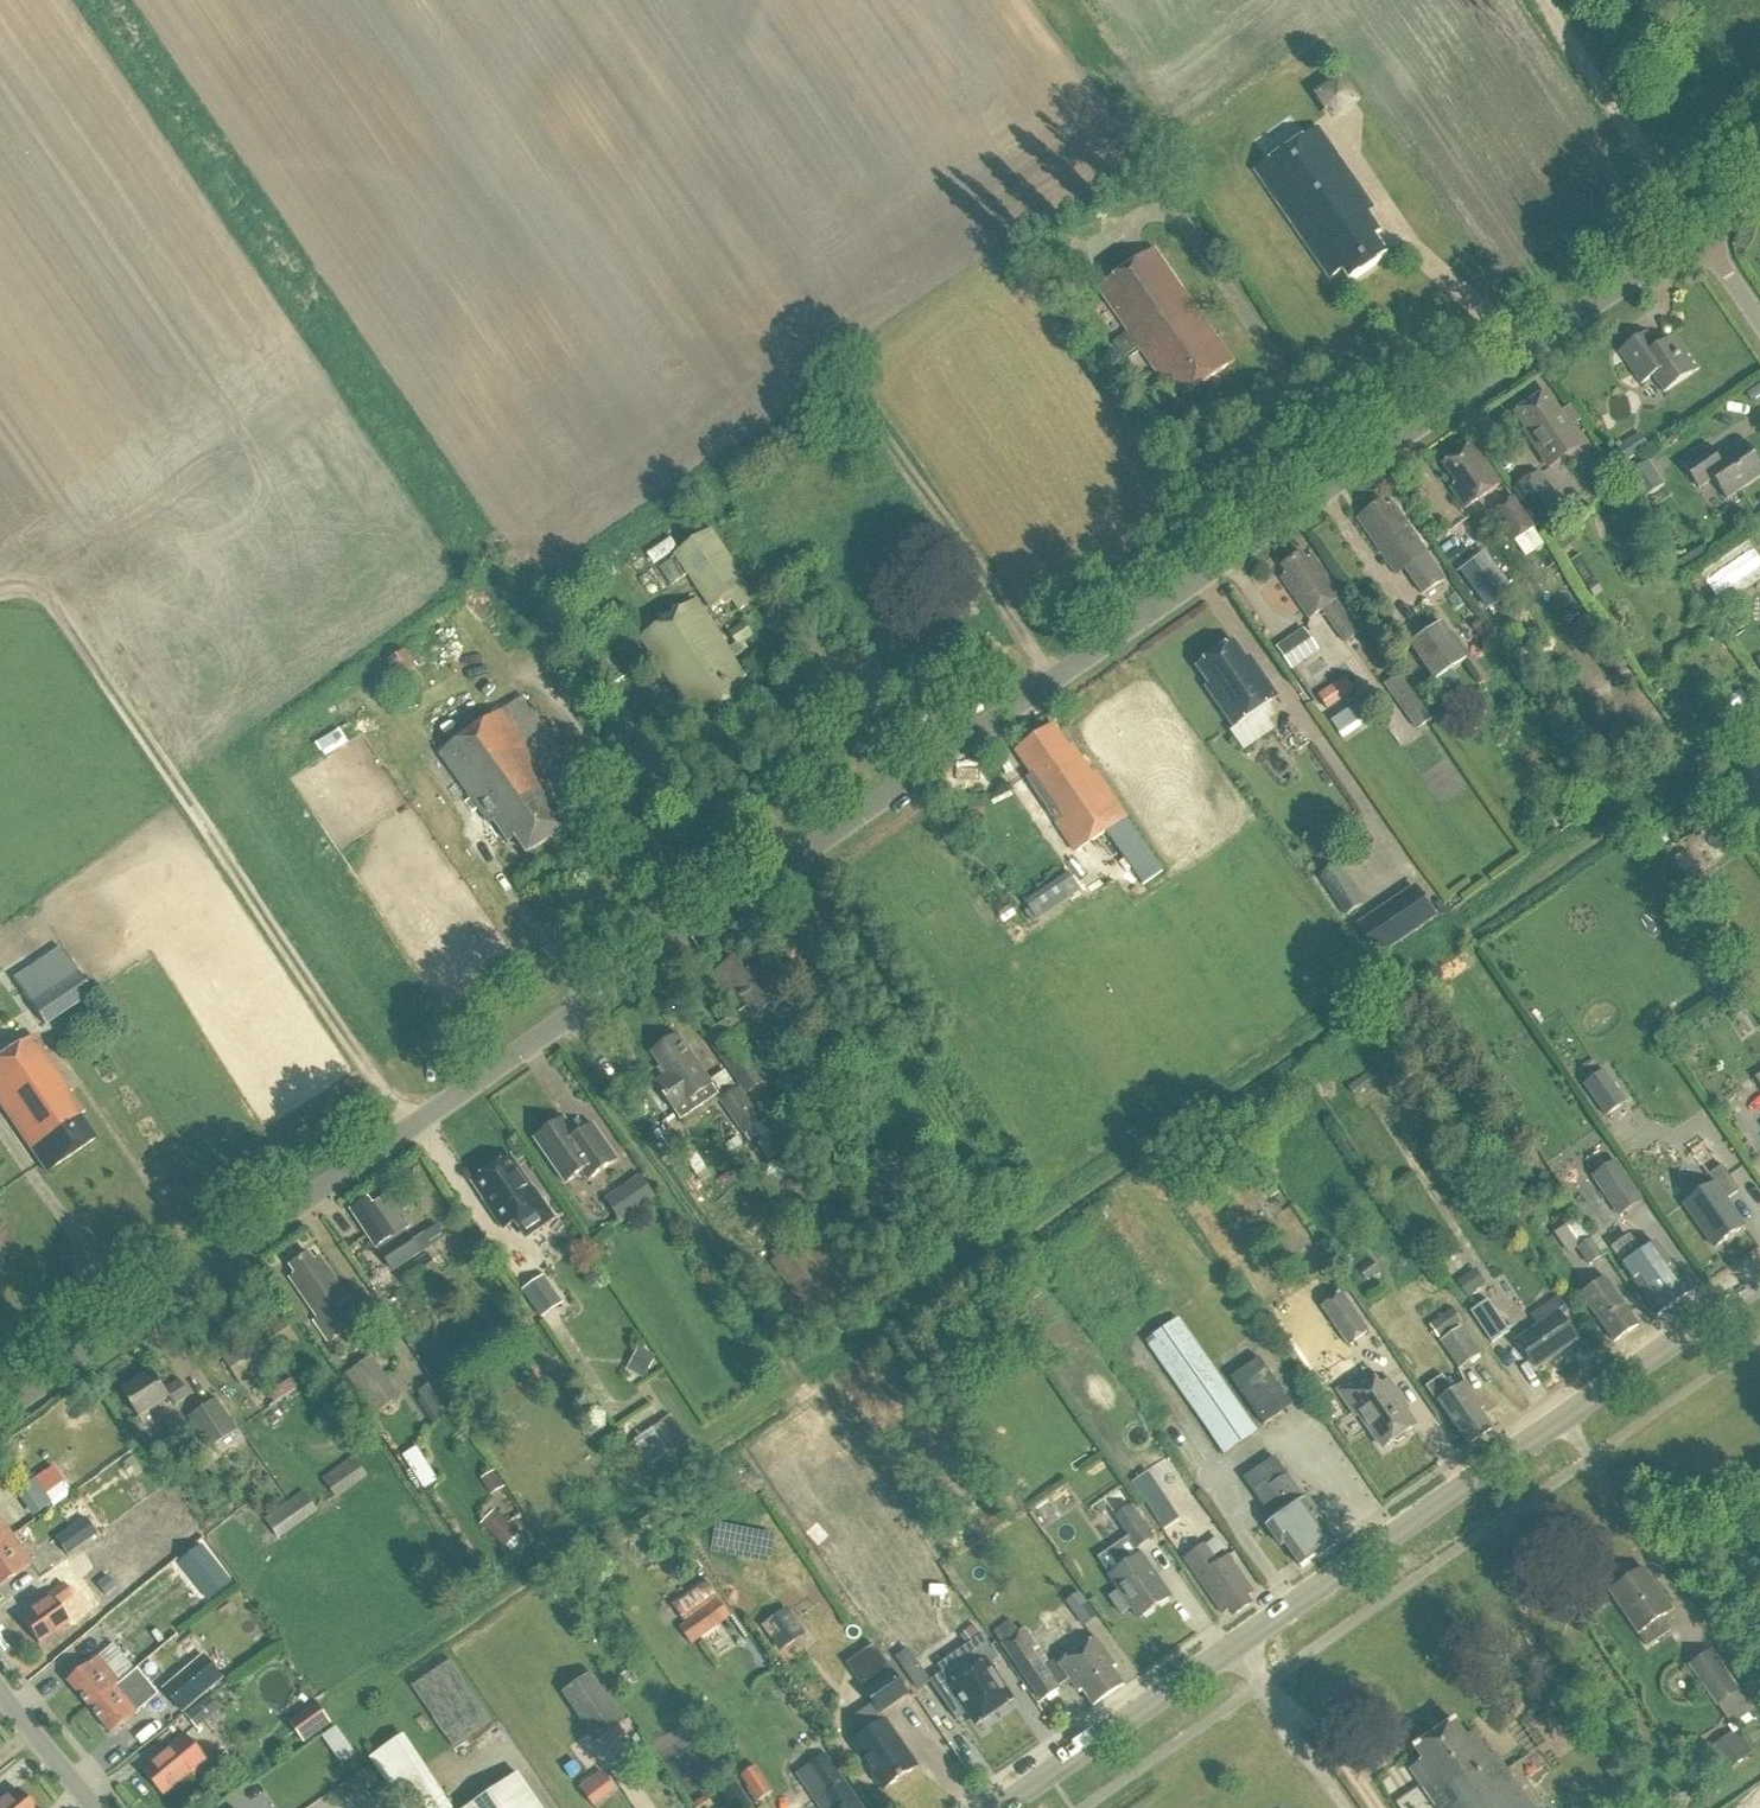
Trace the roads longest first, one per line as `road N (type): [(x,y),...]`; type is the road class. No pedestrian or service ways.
road 1 (unclassified): [(0,1412),(1699,232)]
road 2 (tertiary): [(998,1807),(1759,1281)]
road 3 (track): [(412,1127),(38,588)]
road 4 (track): [(1699,232),(1548,0)]
road 5 (residential): [(95,1807),(0,1689)]

